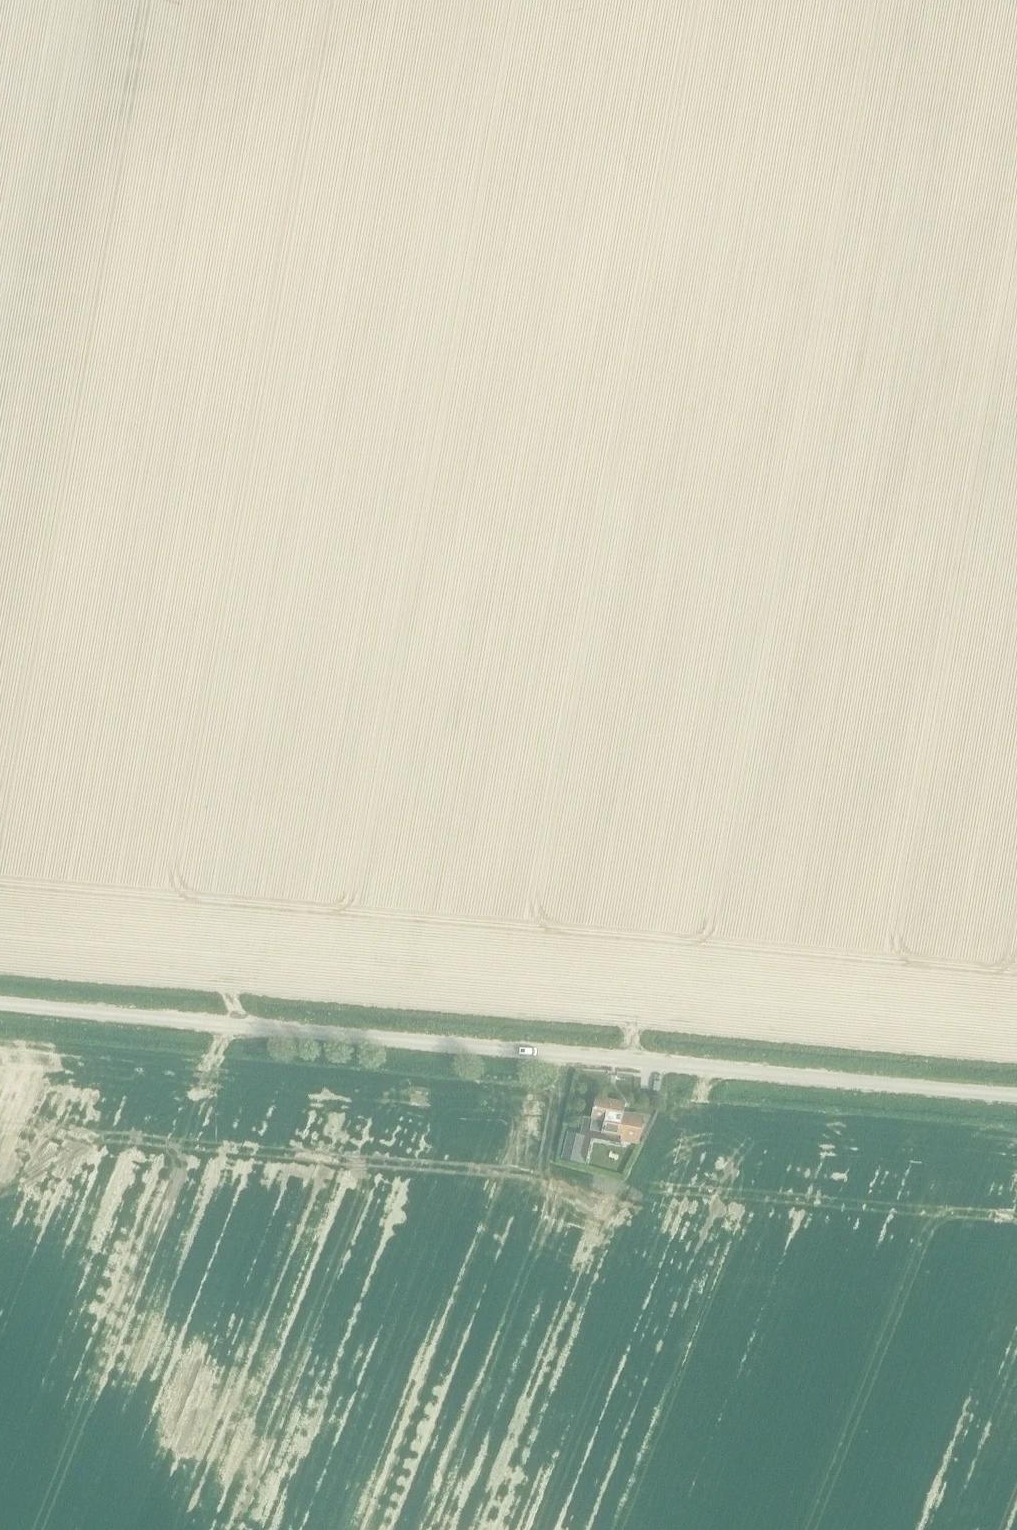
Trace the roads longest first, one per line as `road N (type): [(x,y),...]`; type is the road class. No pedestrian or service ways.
road 1 (unclassified): [(1016,1097),(0,1004)]

